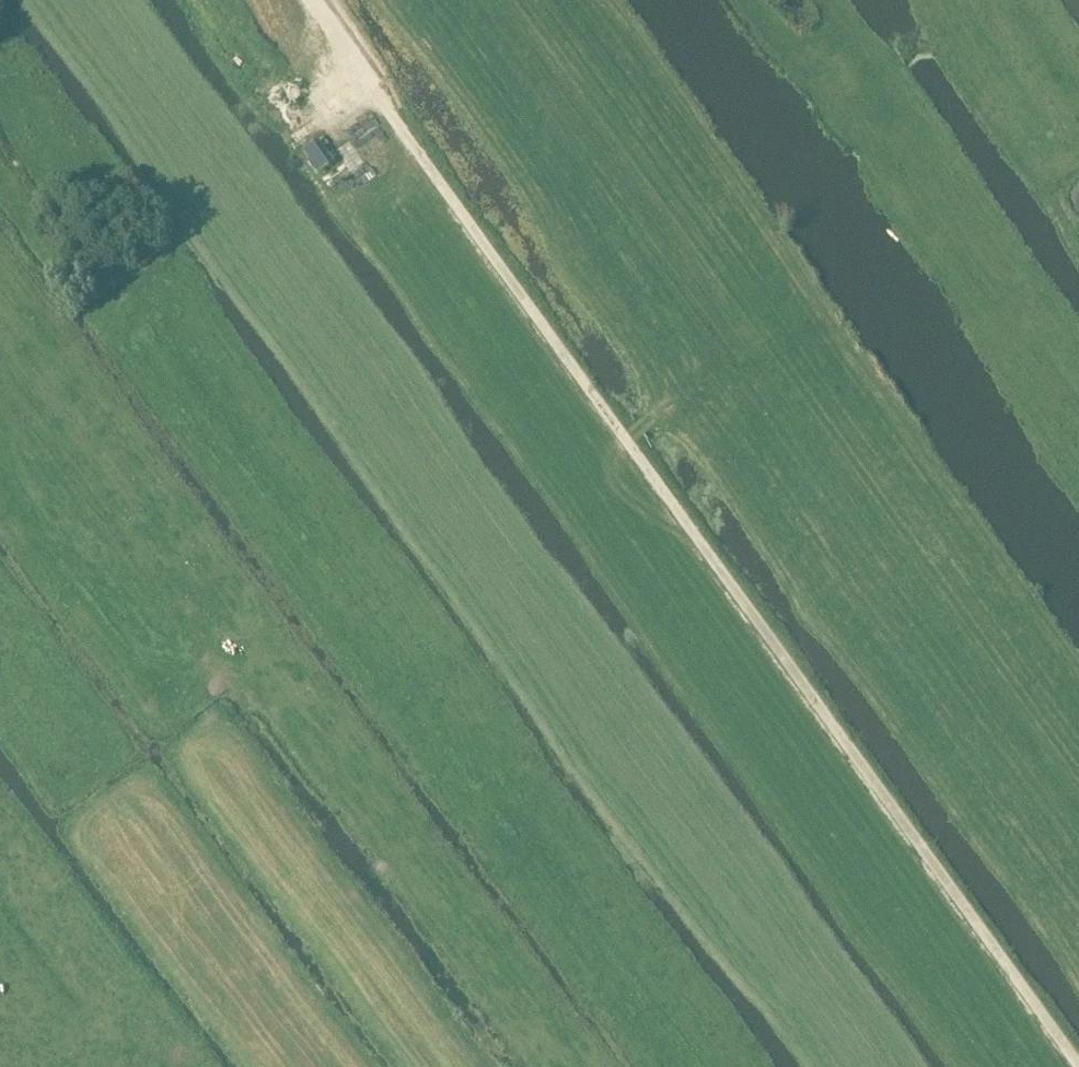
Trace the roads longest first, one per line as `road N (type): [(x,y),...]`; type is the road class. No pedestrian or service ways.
road 1 (track): [(1078,1066),(369,86)]

